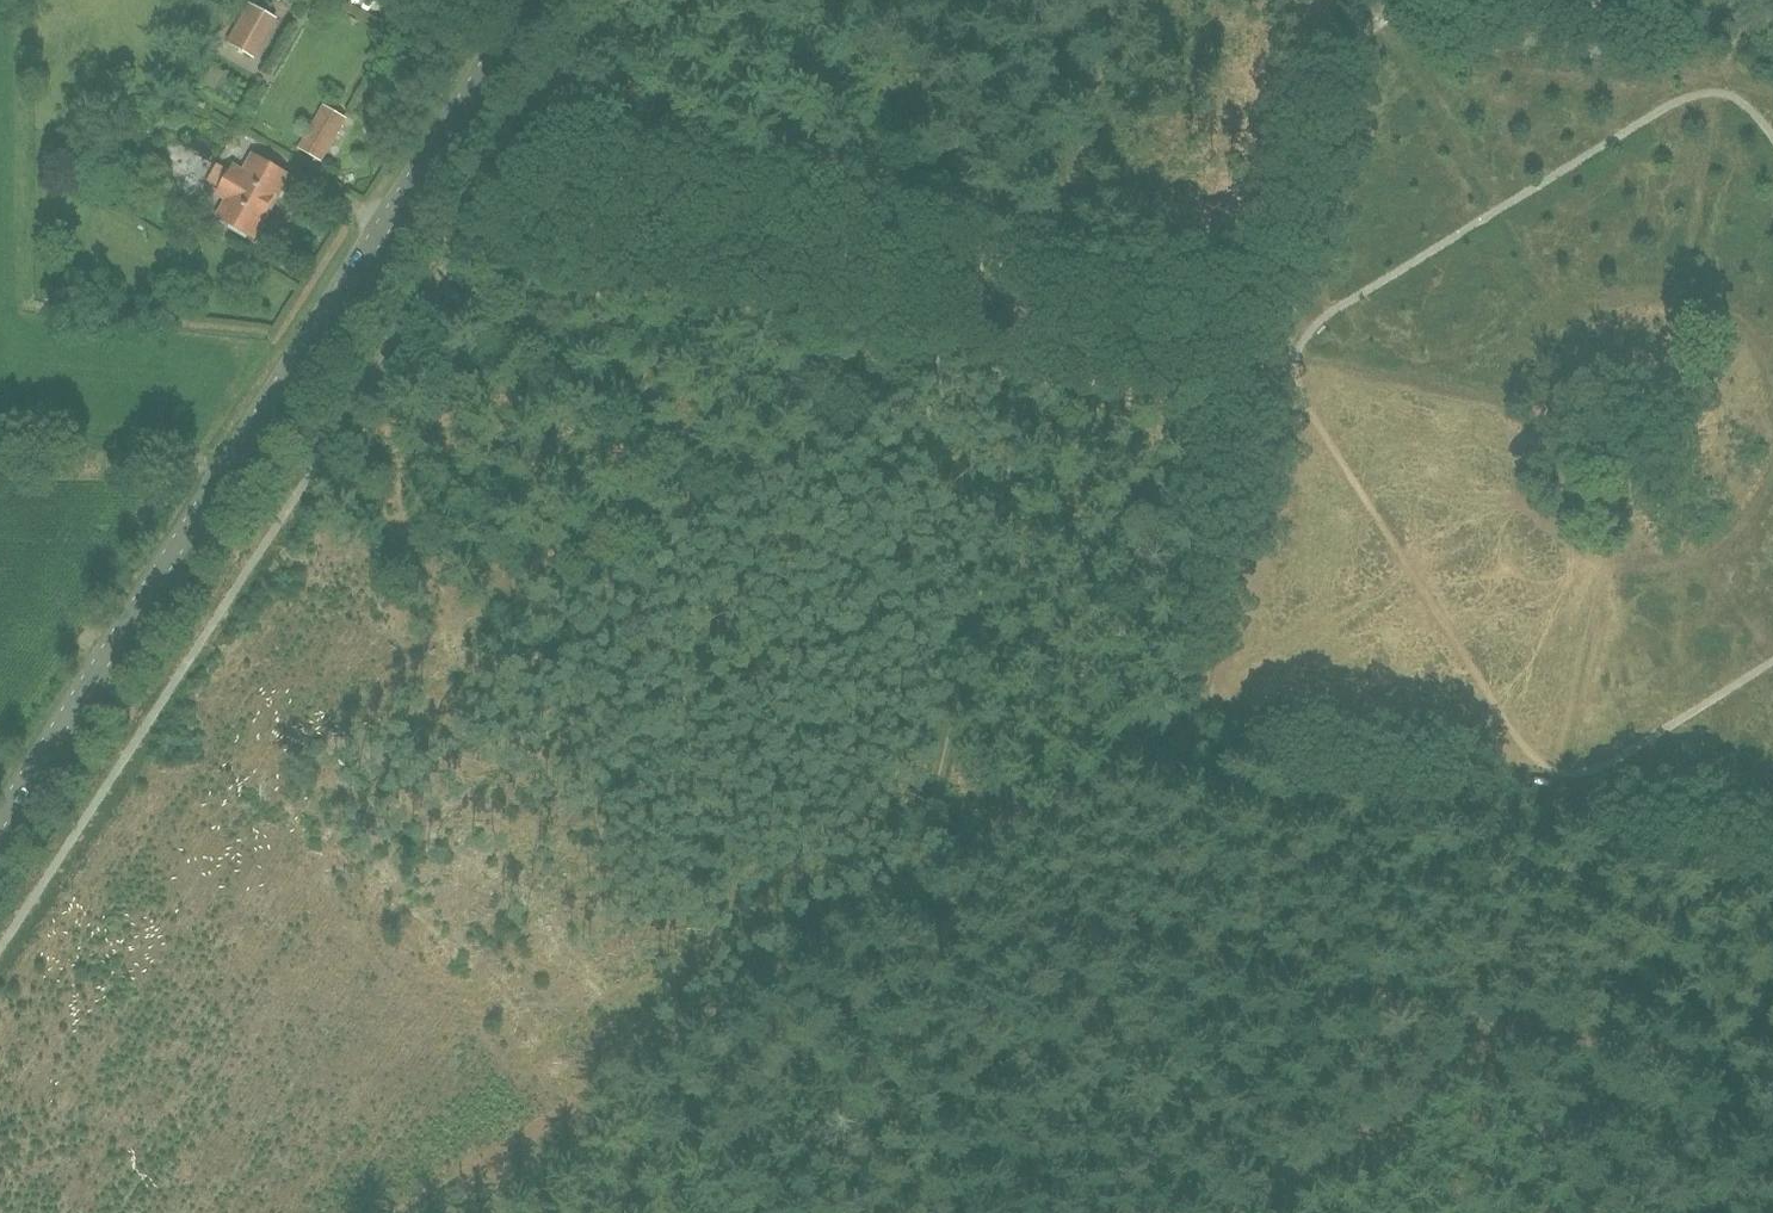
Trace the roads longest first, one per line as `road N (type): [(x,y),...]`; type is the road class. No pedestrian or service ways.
road 1 (tertiary): [(0,820),(523,0)]

